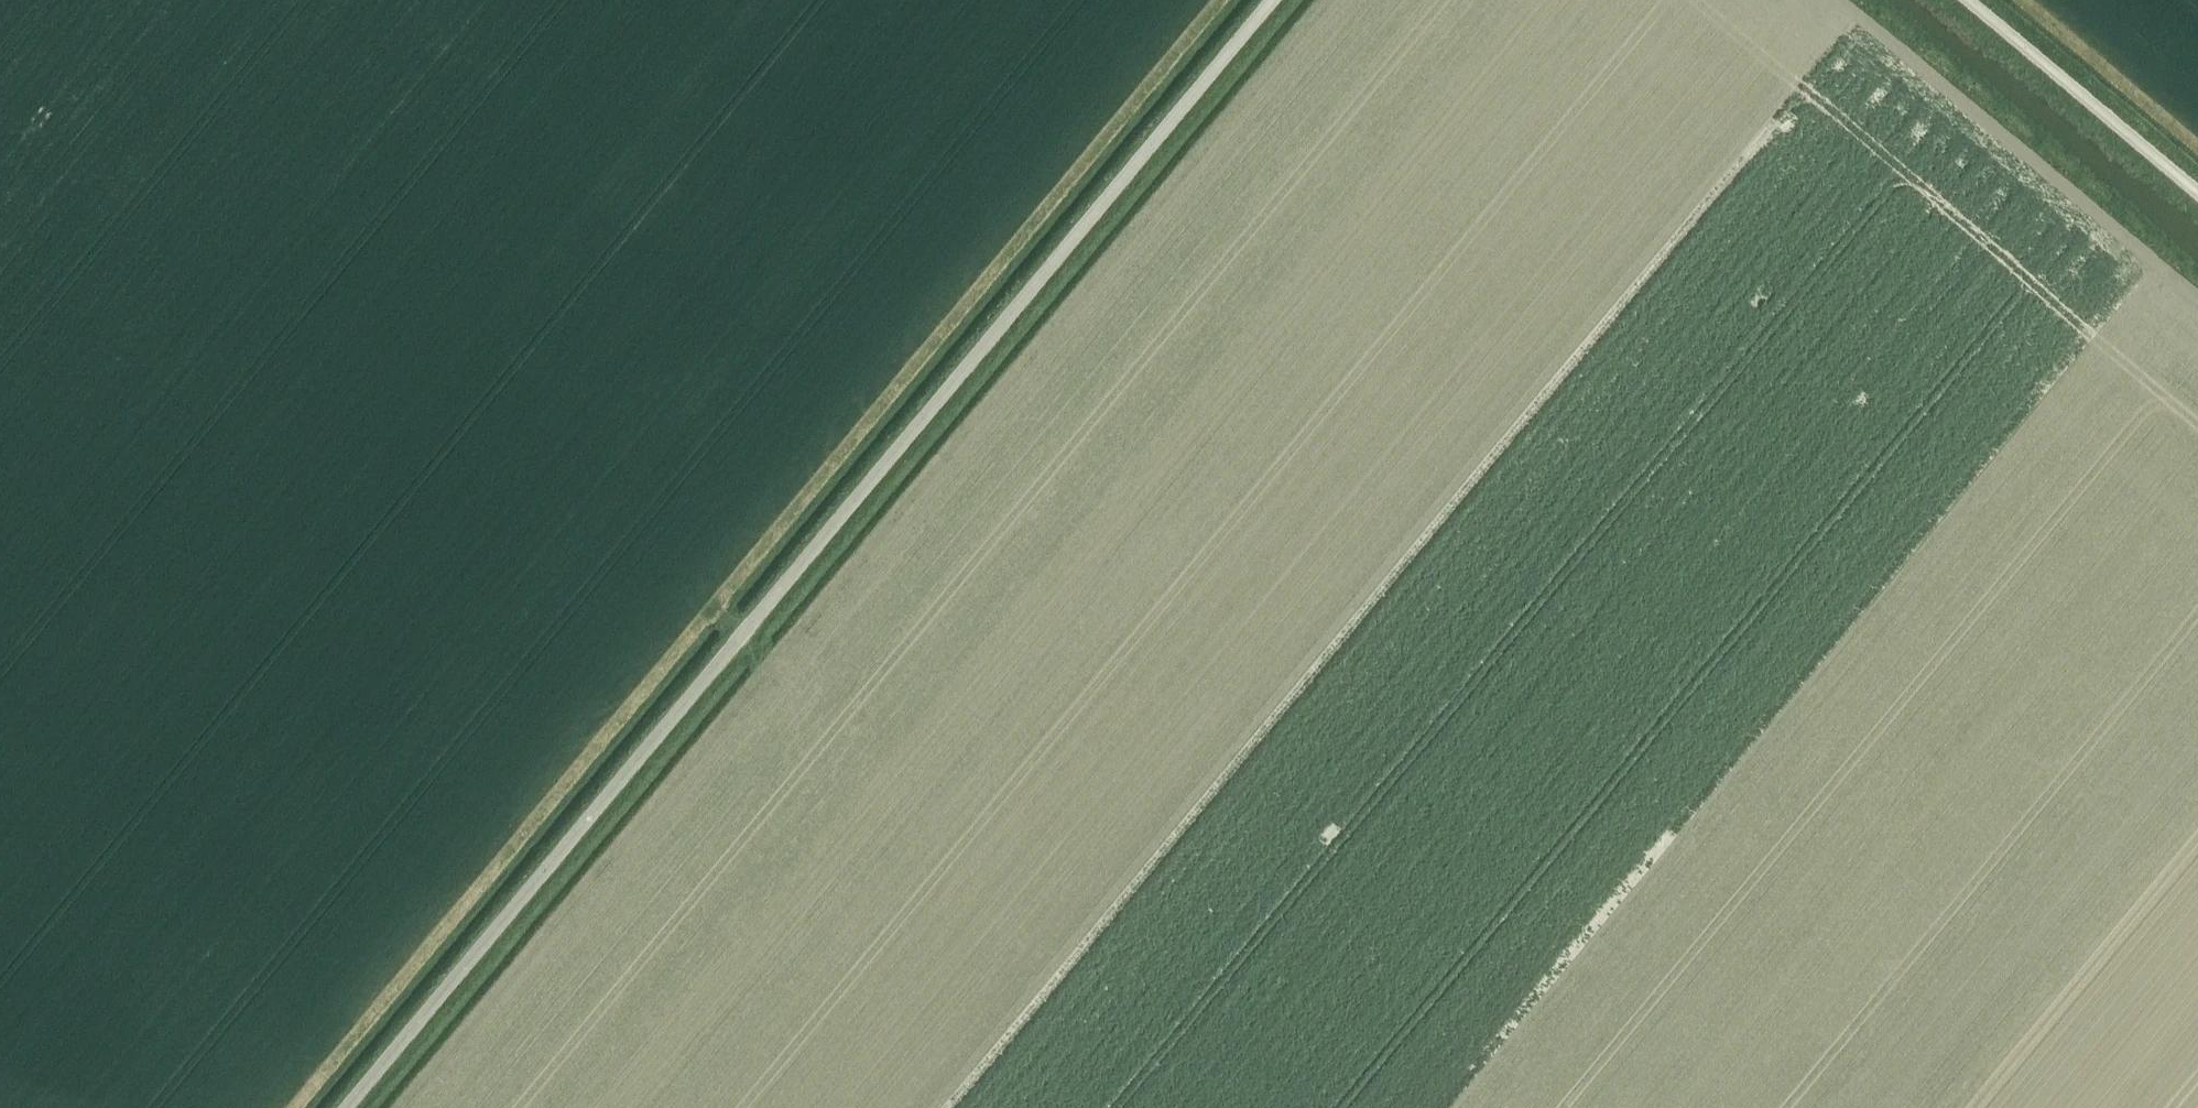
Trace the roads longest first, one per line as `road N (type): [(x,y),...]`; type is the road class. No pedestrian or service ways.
road 1 (unclassified): [(353,1107),(1274,0)]
road 2 (unclassified): [(2197,194),(1964,0)]

